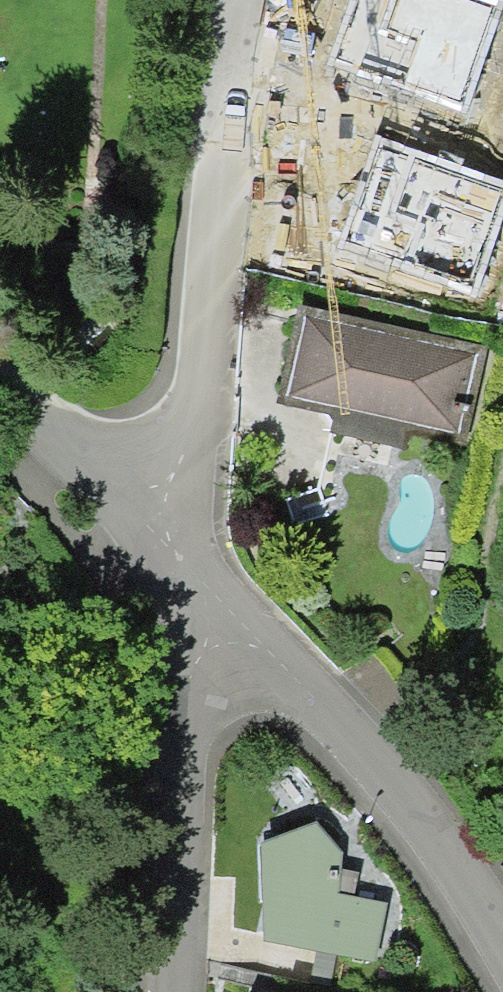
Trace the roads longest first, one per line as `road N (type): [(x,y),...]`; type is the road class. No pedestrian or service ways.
road 1 (residential): [(238,0),(177,570)]
road 2 (residential): [(177,570),(348,731),(502,951)]
road 3 (residential): [(177,570),(158,991)]
road 4 (residential): [(0,387),(177,570)]

